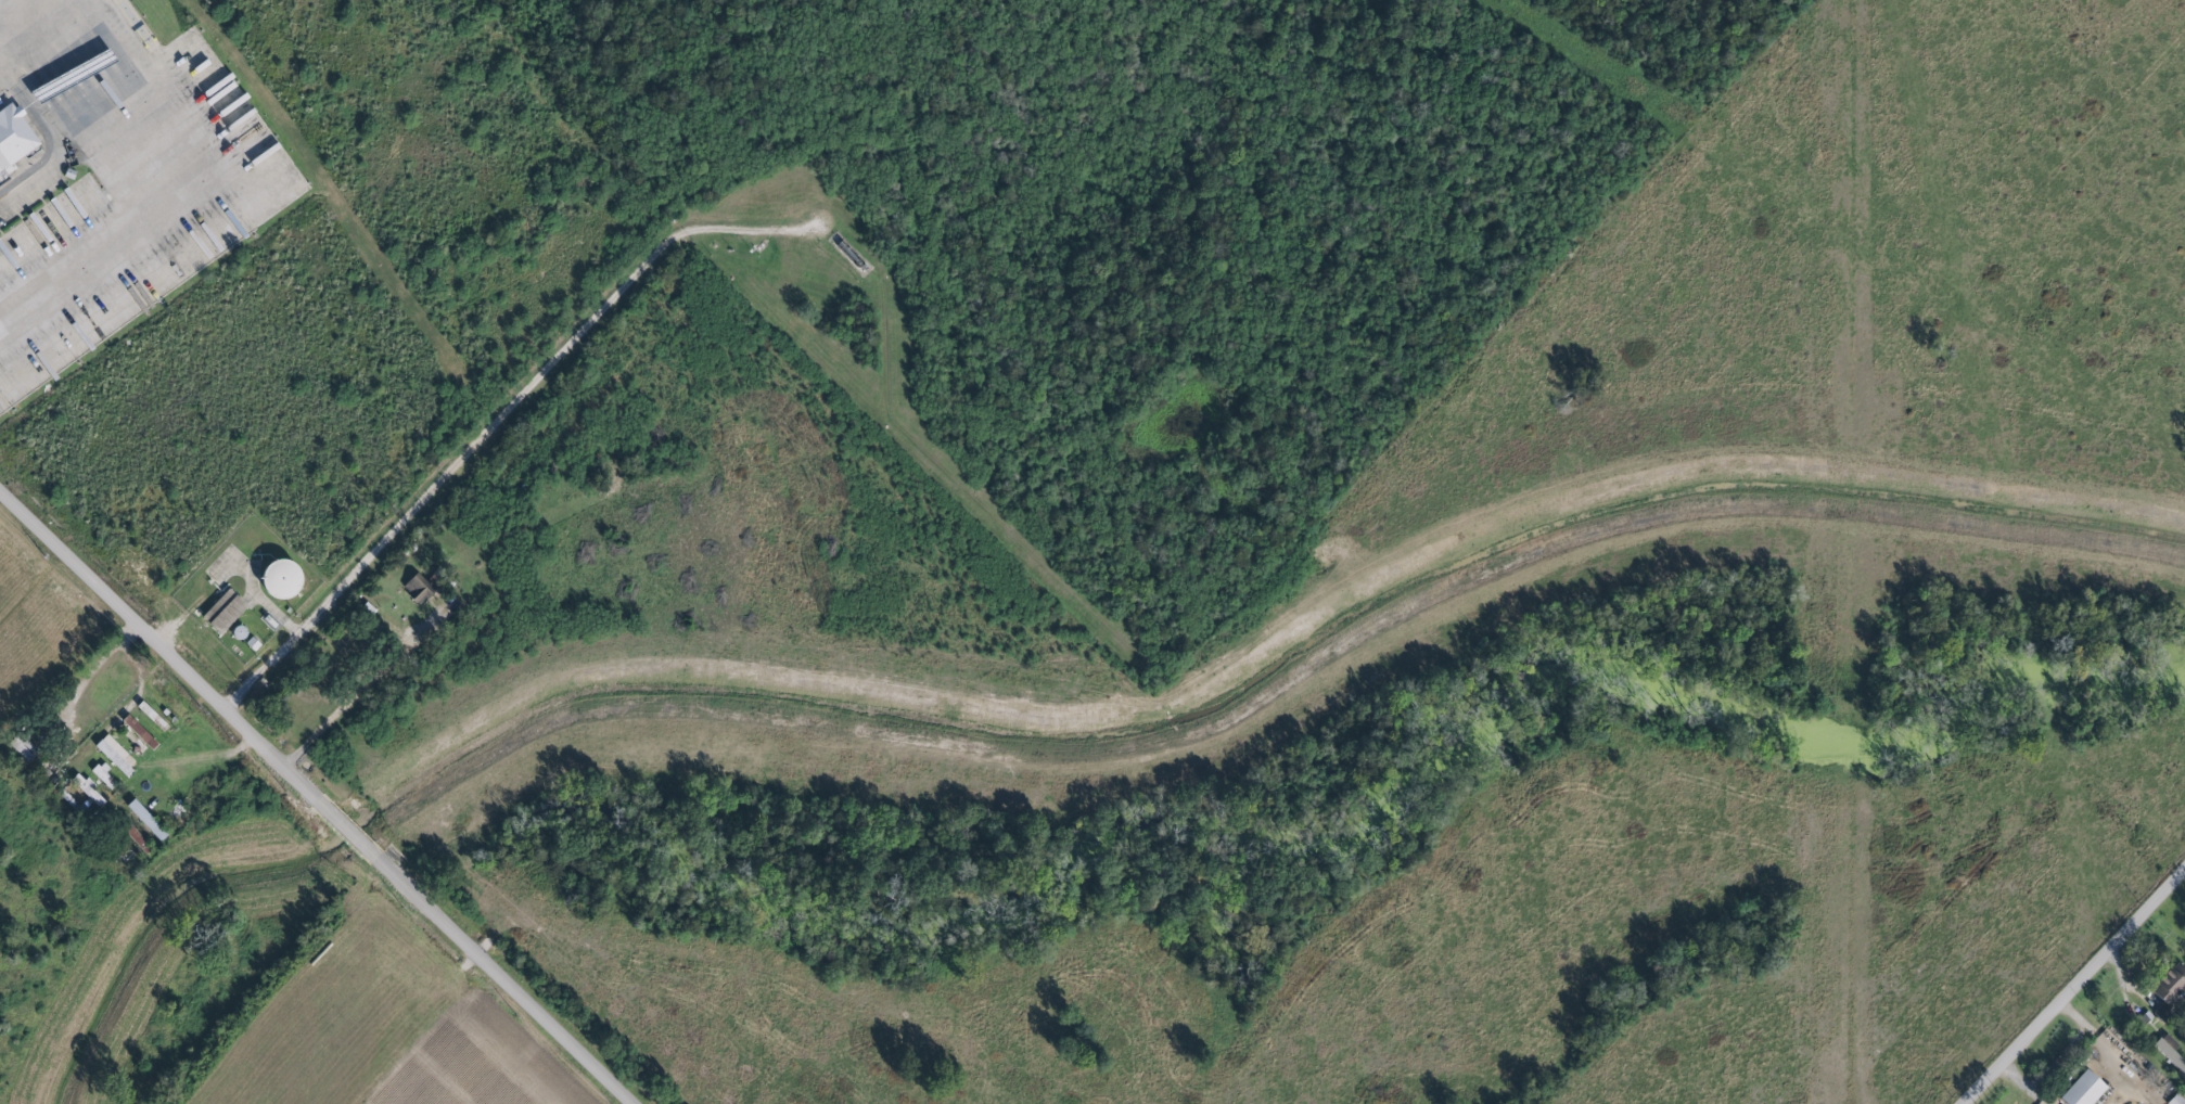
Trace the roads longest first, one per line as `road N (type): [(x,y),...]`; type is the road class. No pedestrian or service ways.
road 1 (residential): [(312,796),(0,492)]
road 2 (residential): [(631,1103),(373,856)]
road 3 (residential): [(2184,861),(1956,1103)]
road 4 (residential): [(451,617),(281,763)]

